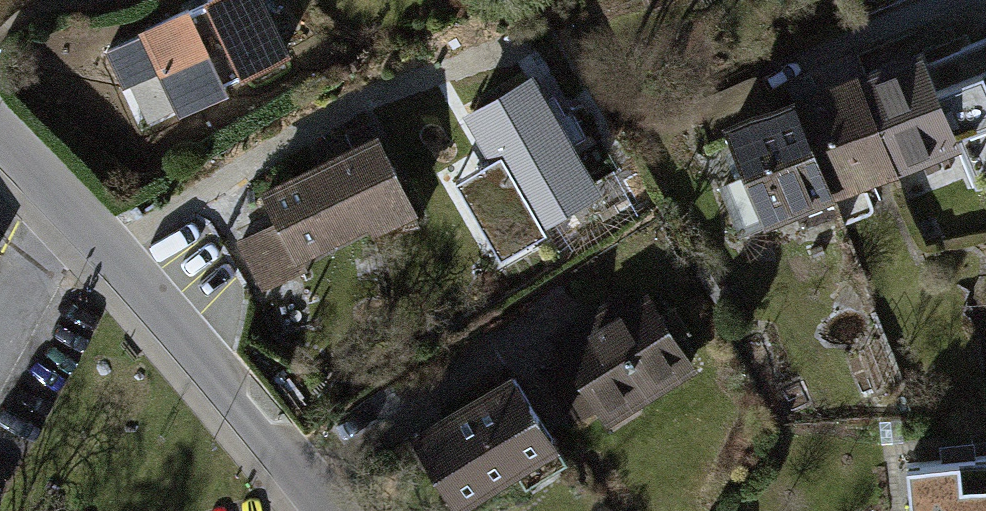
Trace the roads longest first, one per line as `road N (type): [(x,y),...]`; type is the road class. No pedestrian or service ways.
road 1 (residential): [(0,141),(114,257),(318,510)]

